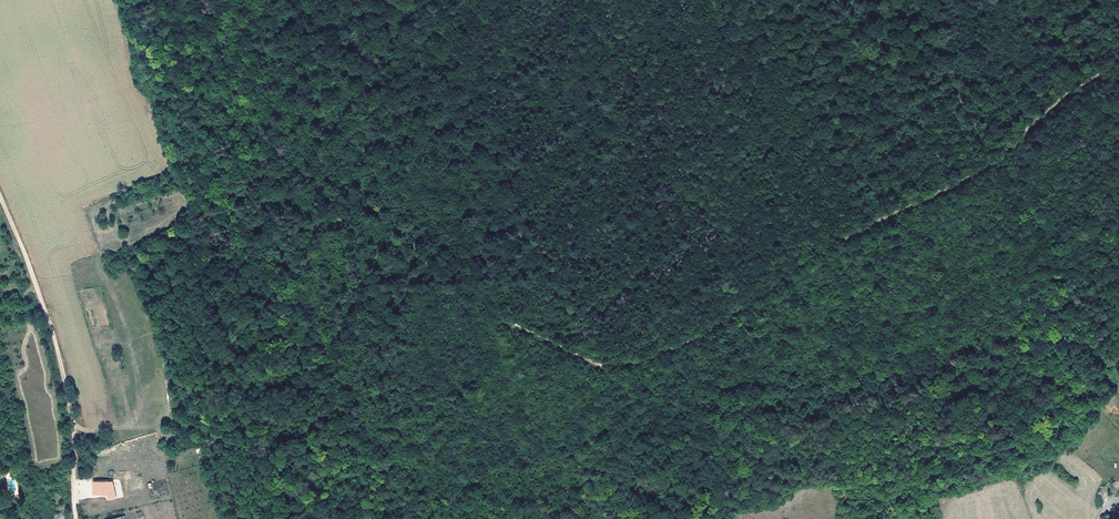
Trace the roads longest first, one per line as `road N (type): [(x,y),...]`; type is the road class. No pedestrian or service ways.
road 1 (track): [(1118,71),(986,168),(831,247),(705,338),(610,370),(498,323),(473,383),(432,419),(396,428),(381,416),(361,369),(278,0)]
road 2 (track): [(593,0),(755,303)]
road 3 (track): [(0,198),(65,375),(78,518)]
road 4 (track): [(747,0),(859,231)]
road 5 (track): [(986,168),(903,0)]

